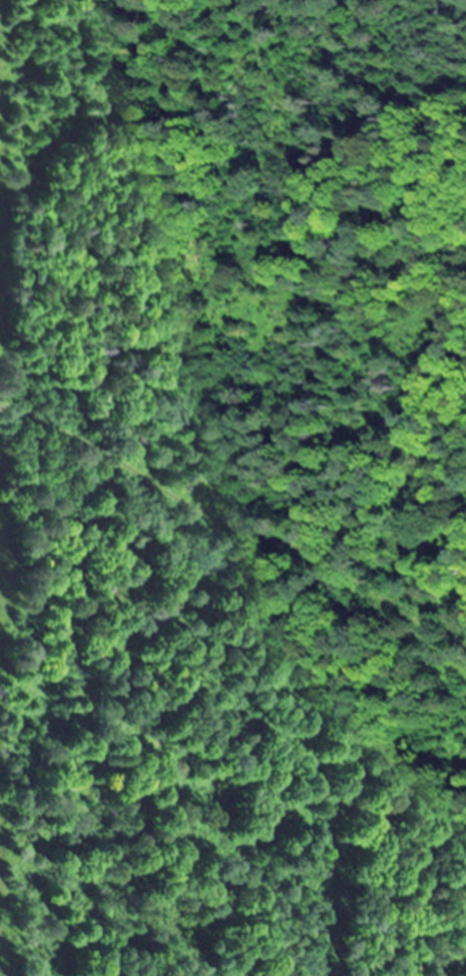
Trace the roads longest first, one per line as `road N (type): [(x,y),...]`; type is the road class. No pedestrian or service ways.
road 1 (track): [(0,407),(69,430),(230,527),(314,557),(465,648)]

